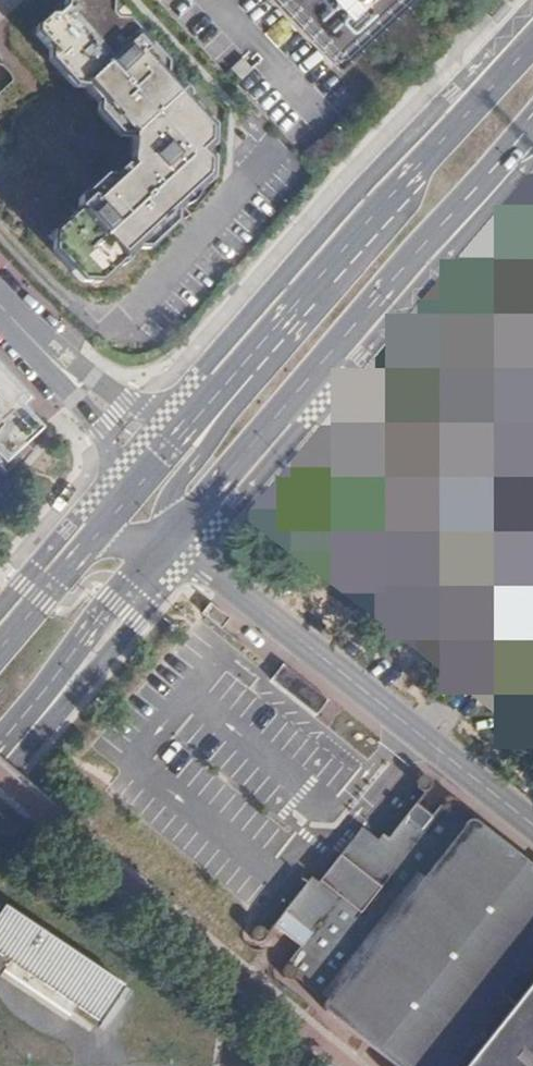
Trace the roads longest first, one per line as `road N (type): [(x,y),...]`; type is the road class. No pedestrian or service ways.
road 1 (secondary): [(172,541),(399,273),(532,130)]
road 2 (unclassified): [(532,825),(172,541)]
road 3 (secondary): [(532,40),(274,335)]
road 4 (secondary): [(0,752),(172,541)]
road 5 (residential): [(274,335),(188,388),(164,394),(109,390),(37,344)]
road 6 (secondary): [(274,335),(109,509)]
road 7 (unclassified): [(274,335),(182,471),(172,541)]
road 8 (residential): [(37,344),(97,414),(111,463),(109,509)]
road 9 (unclassified): [(172,541),(107,546),(51,579)]

